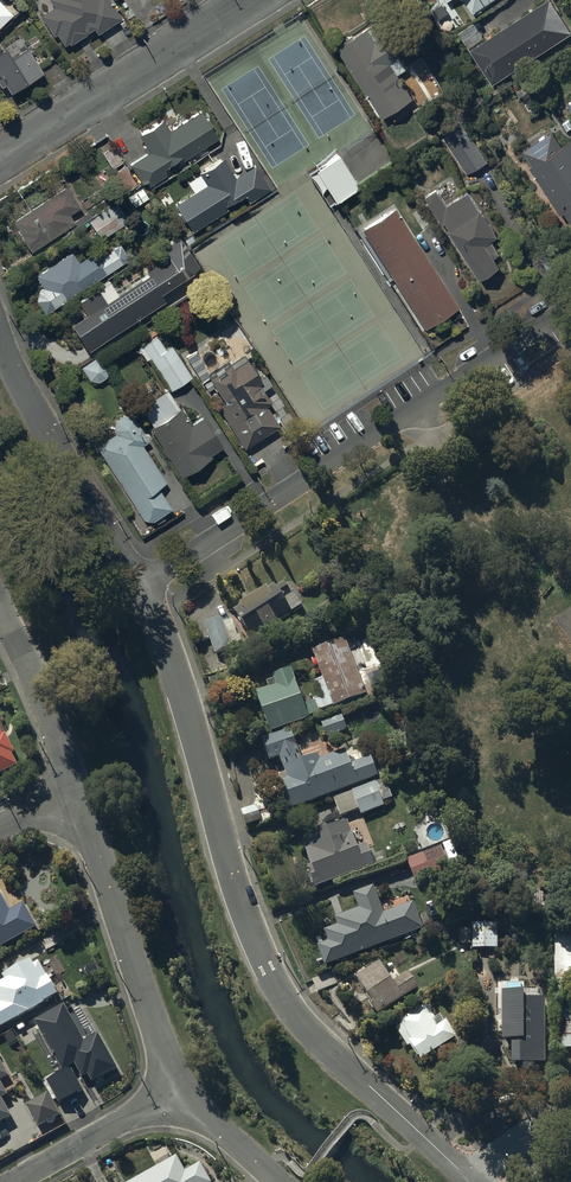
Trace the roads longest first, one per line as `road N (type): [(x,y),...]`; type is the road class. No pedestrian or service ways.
road 1 (residential): [(471,1181),(305,1028),(281,996),(243,912),(197,736),(140,587)]
road 2 (residential): [(570,309),(140,587)]
road 3 (residential): [(178,1089),(73,786)]
road 4 (residential): [(250,0),(0,158)]
road 5 (residential): [(140,587),(0,339)]
road 6 (residential): [(178,1089),(10,1181)]
road 7 (residential): [(73,786),(54,725),(0,615)]
road 8 (residential): [(282,1181),(178,1089)]

